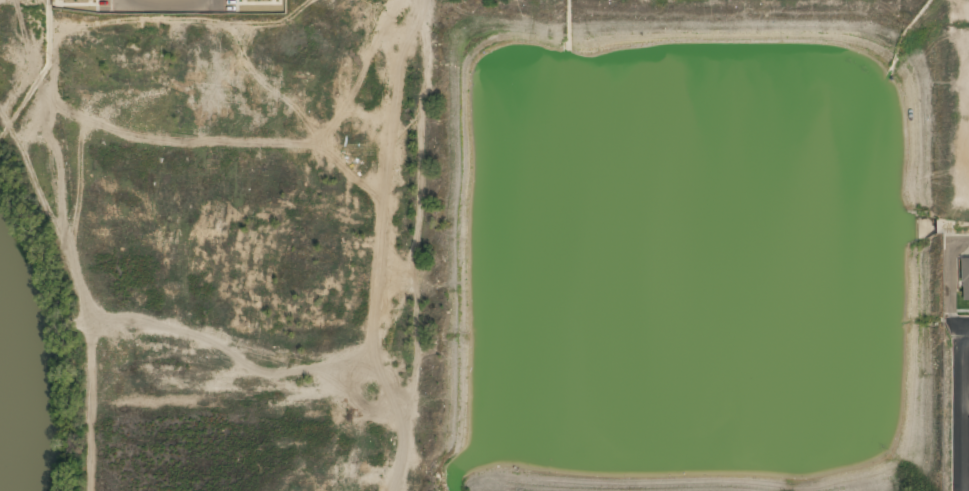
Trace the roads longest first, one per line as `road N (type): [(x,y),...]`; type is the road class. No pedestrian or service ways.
road 1 (residential): [(952,241),(962,490)]

